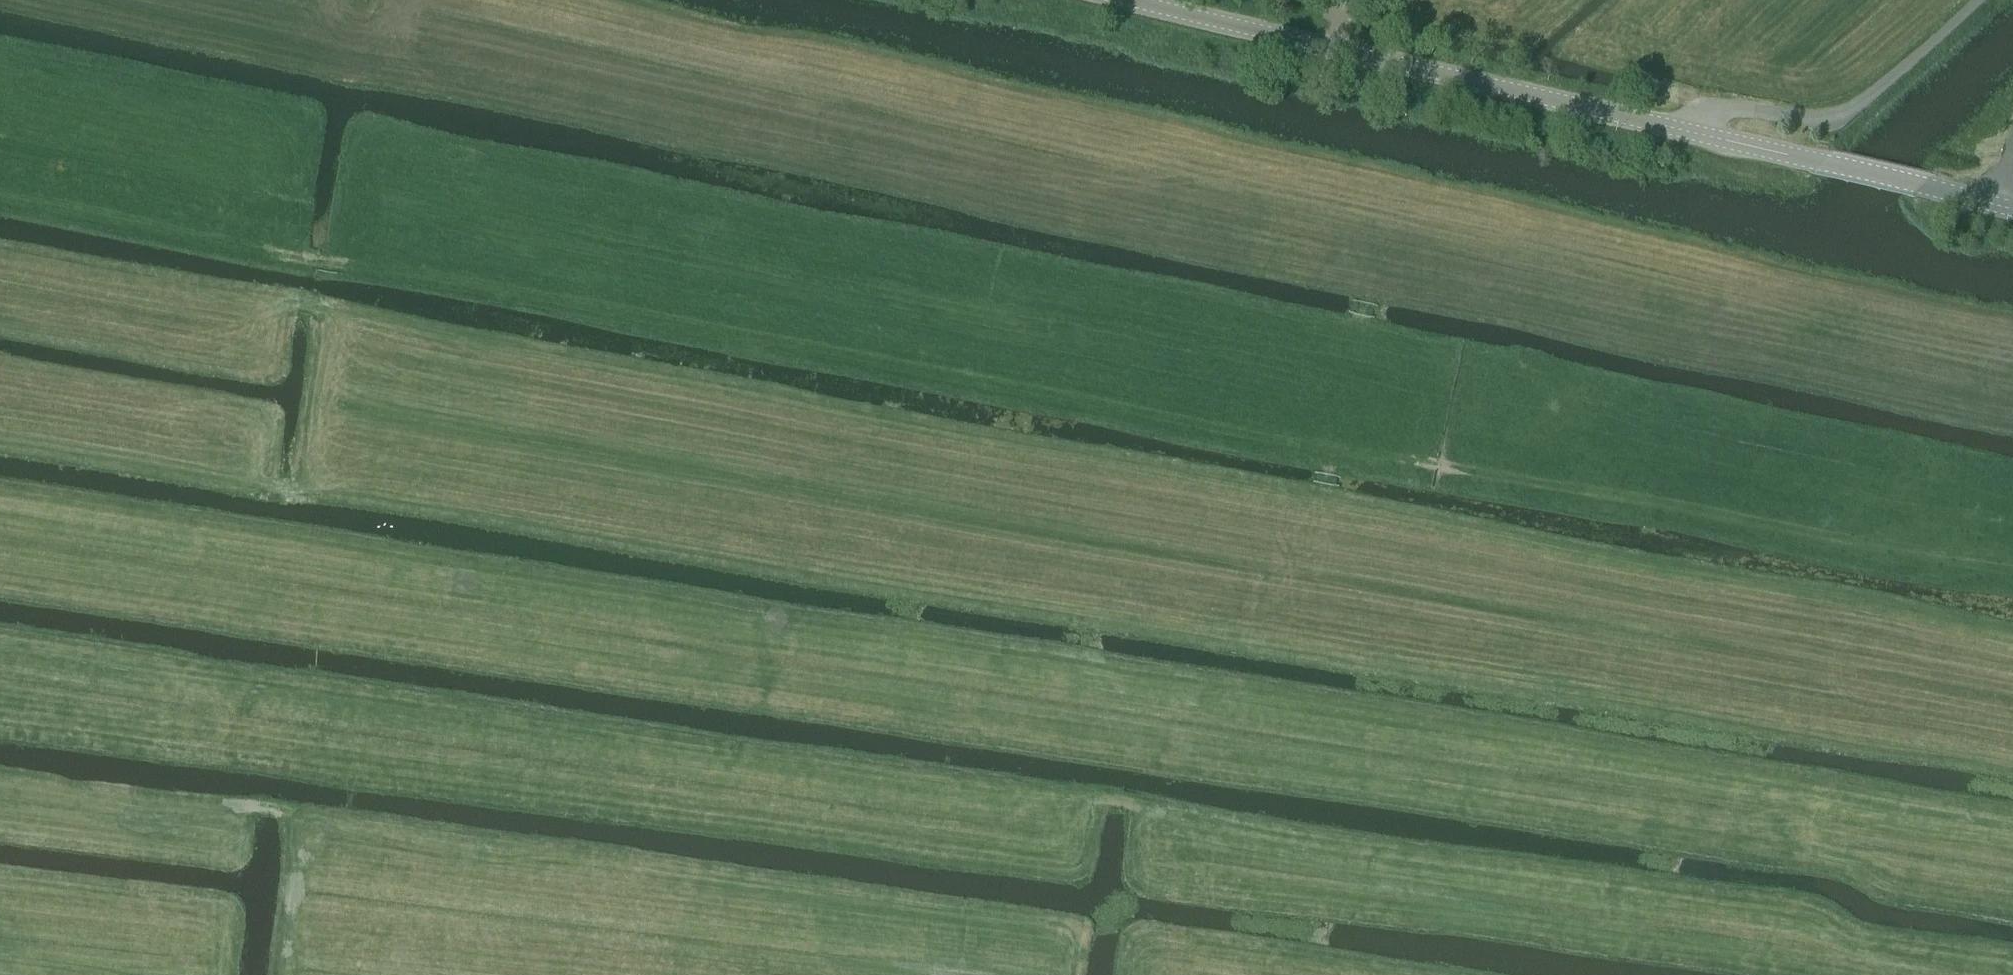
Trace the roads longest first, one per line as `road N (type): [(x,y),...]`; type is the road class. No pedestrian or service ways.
road 1 (tertiary): [(1703,138),(1127,0)]
road 2 (unclassified): [(1703,138),(1710,120),(1731,111),(1826,122),(1851,113),(1979,0)]
road 3 (tertiary): [(2012,207),(1703,138)]

